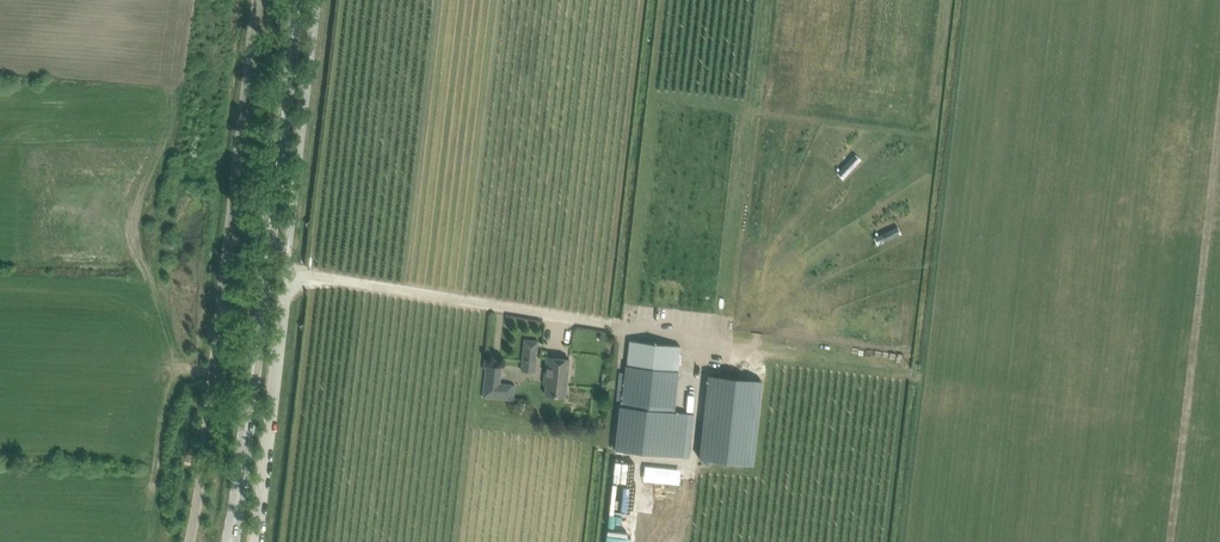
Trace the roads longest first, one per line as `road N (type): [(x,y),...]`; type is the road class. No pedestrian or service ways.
road 1 (secondary): [(230,541),(297,0)]
road 2 (unclassified): [(256,541),(287,273)]

